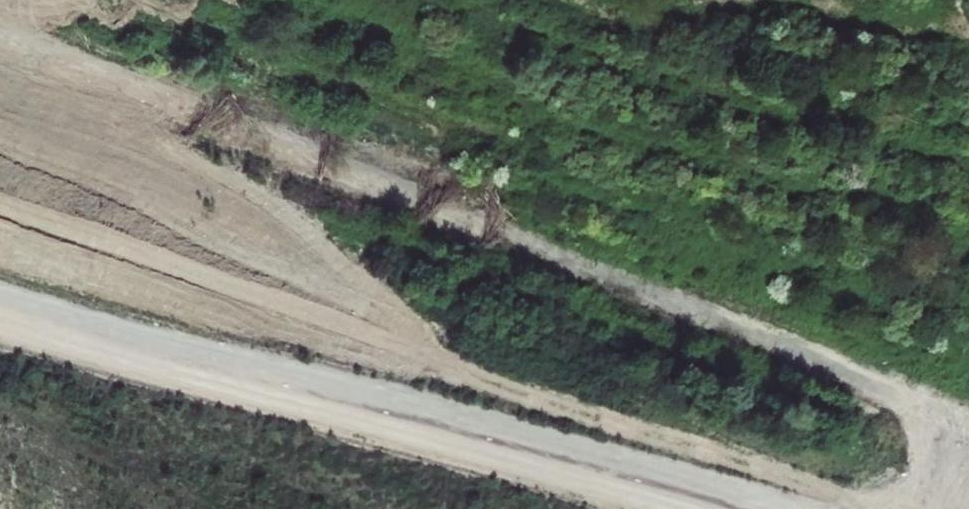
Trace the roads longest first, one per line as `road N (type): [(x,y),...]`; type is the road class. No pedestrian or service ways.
road 1 (track): [(968,459),(400,205),(285,172),(0,46)]
road 2 (track): [(739,508),(0,313)]
road 3 (track): [(400,205),(500,187),(694,187),(861,198),(968,192)]

